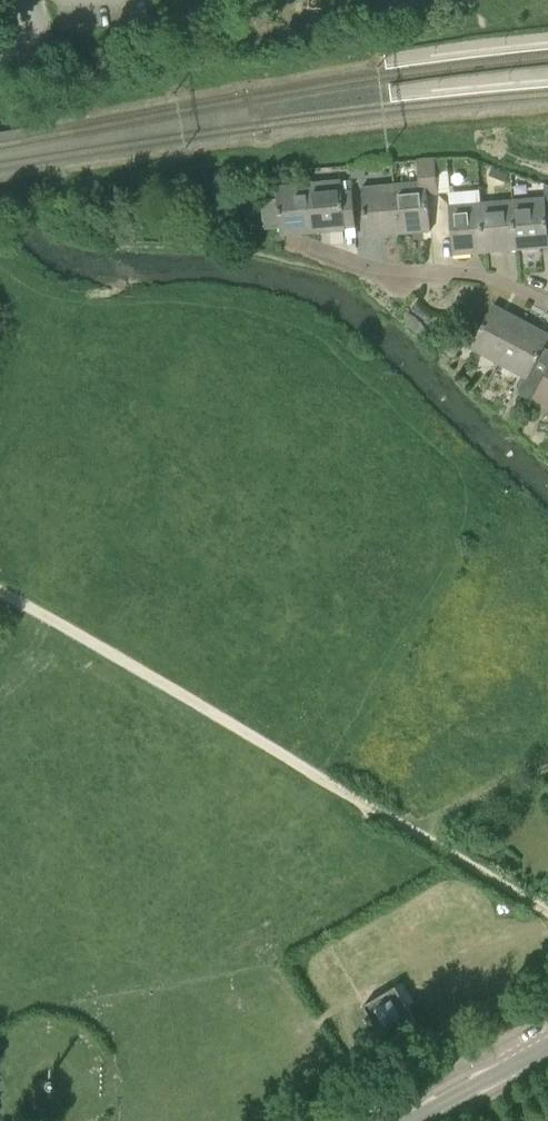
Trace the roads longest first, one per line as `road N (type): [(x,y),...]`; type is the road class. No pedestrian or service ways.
road 1 (track): [(547,914),(0,593)]
road 2 (residential): [(547,304),(498,279),(380,266),(298,241)]
road 3 (tertiary): [(413,1120),(547,1047)]

